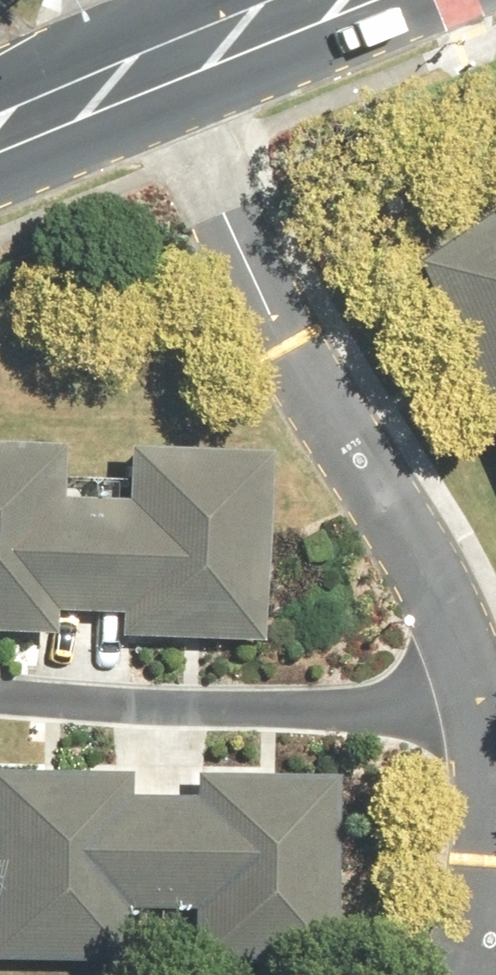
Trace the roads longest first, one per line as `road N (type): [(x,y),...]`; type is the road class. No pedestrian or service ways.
road 1 (residential): [(158,64),(268,323),(475,719)]
road 2 (residential): [(0,694),(475,719)]
road 3 (residential): [(475,719),(483,871),(464,974)]
road 4 (secondary): [(158,64),(319,0)]
road 5 (secondary): [(0,129),(158,64)]

